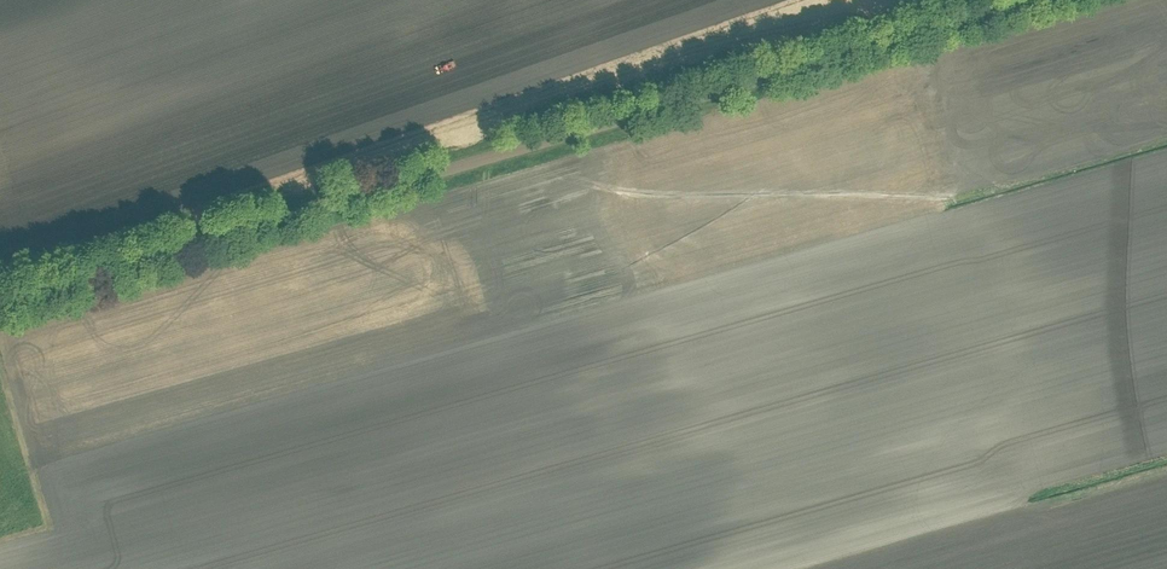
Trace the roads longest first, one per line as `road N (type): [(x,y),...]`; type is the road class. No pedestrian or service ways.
road 1 (unclassified): [(0,304),(1030,0)]

